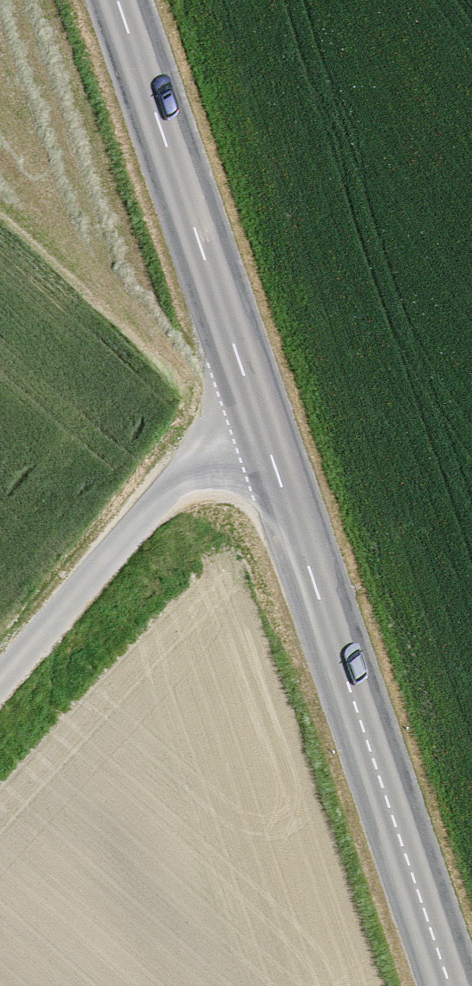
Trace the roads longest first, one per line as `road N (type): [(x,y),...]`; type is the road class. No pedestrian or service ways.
road 1 (secondary): [(452,985),(120,0)]
road 2 (track): [(0,684),(254,394)]

